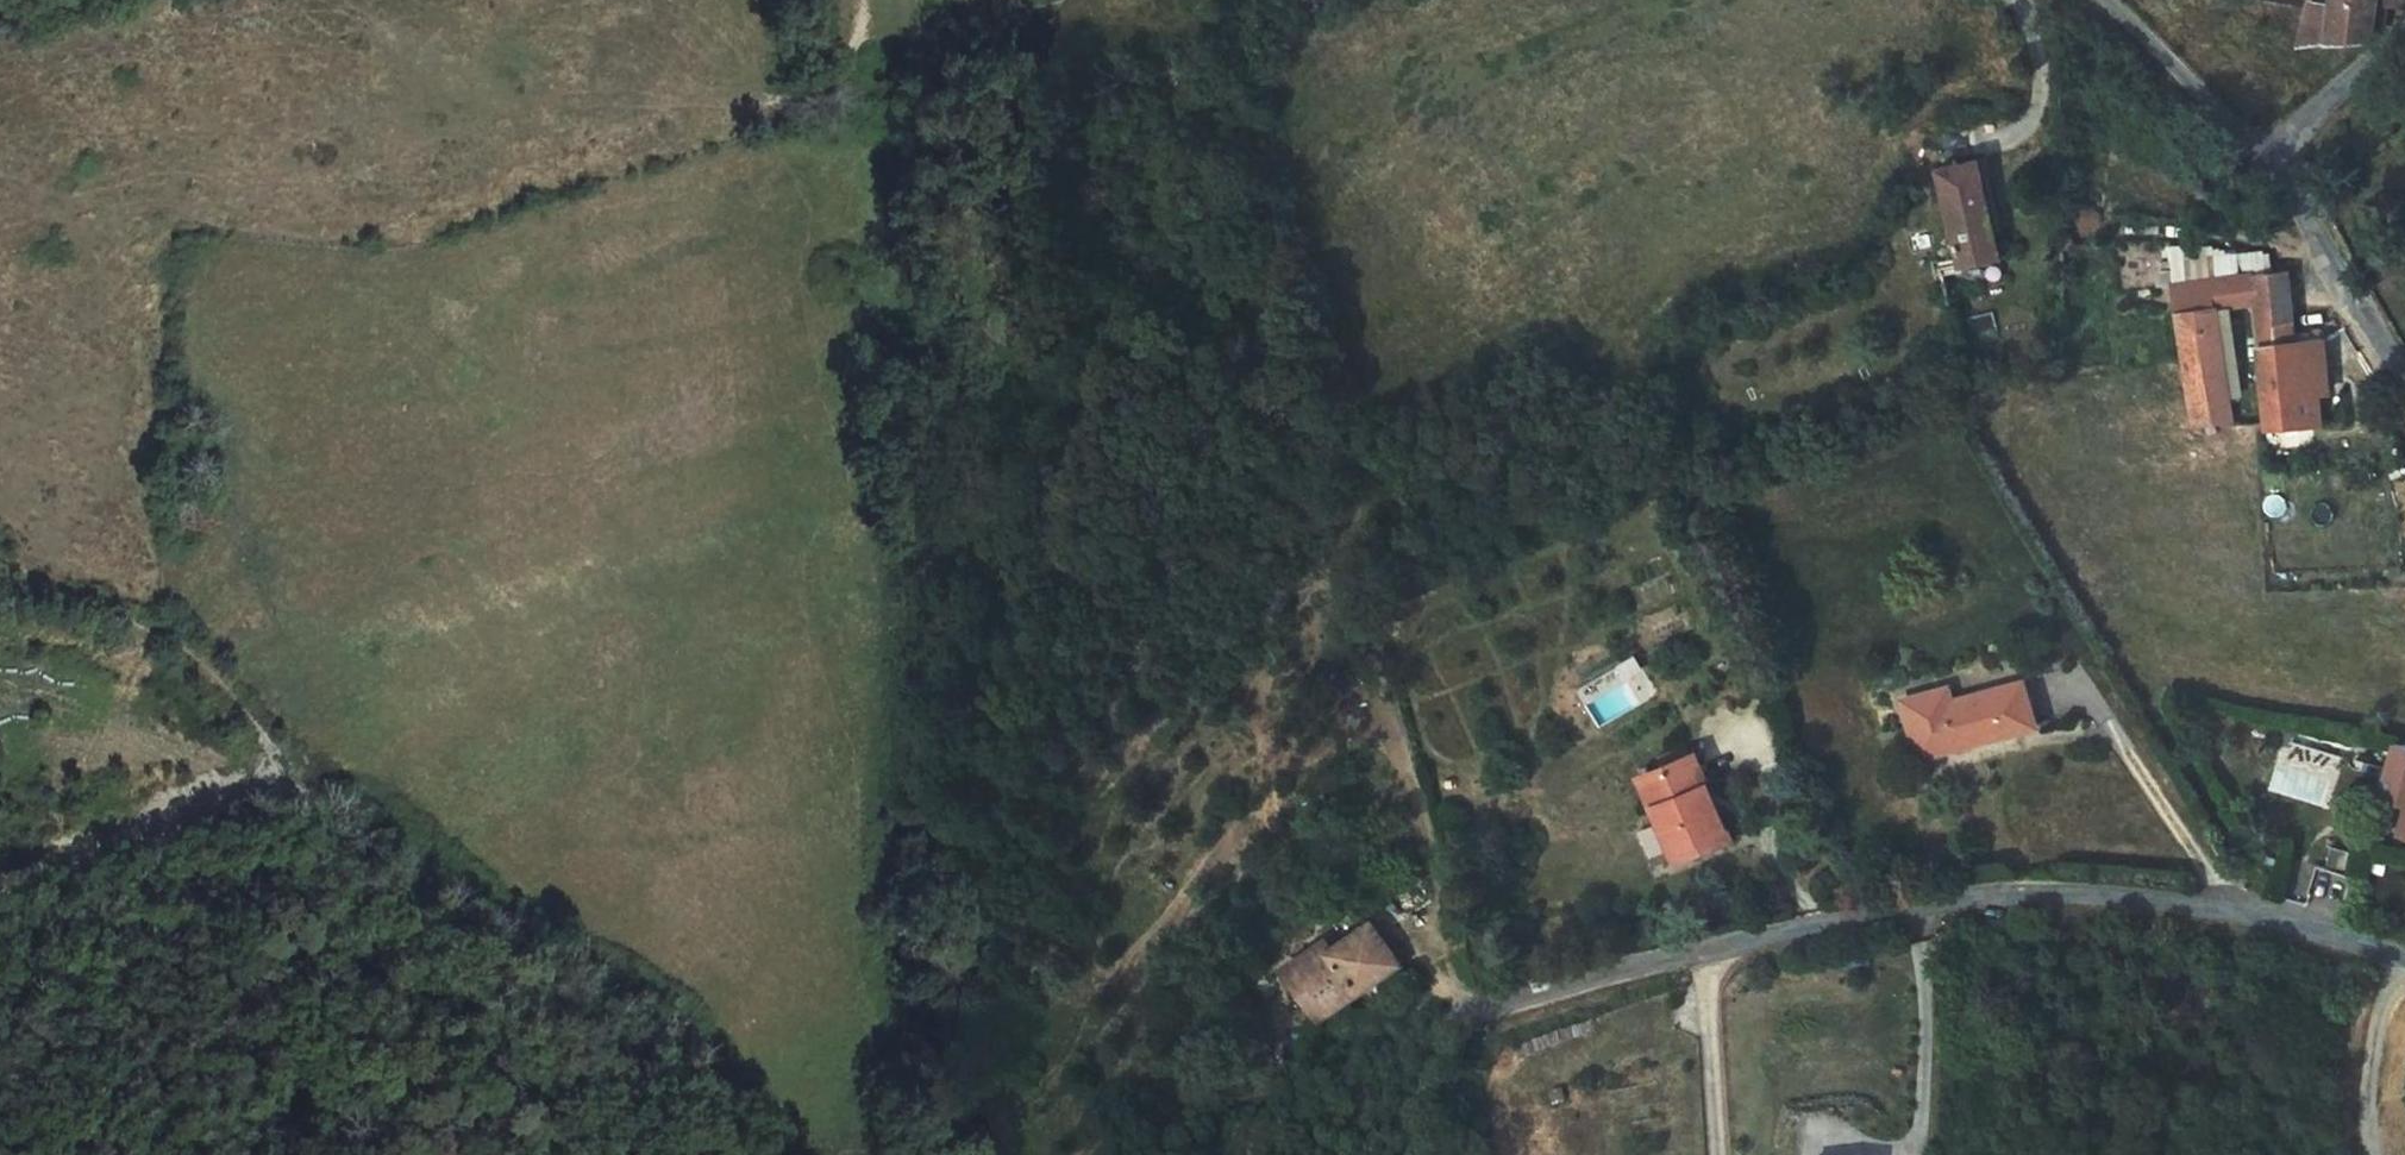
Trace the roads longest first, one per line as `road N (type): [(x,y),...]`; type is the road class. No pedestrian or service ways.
road 1 (track): [(0,880),(293,778),(410,886),(527,930),(642,1007),(714,1124),(747,1154)]
road 2 (unclassified): [(1717,953),(2009,895),(2287,919),(2404,964)]
road 3 (track): [(1240,1154),(1380,1042),(1457,1005),(1717,953)]
road 4 (unclassified): [(2404,404),(2271,170)]
road 5 (unclassified): [(2271,170),(2091,0)]
road 6 (residential): [(2271,170),(2367,42),(2404,11)]

